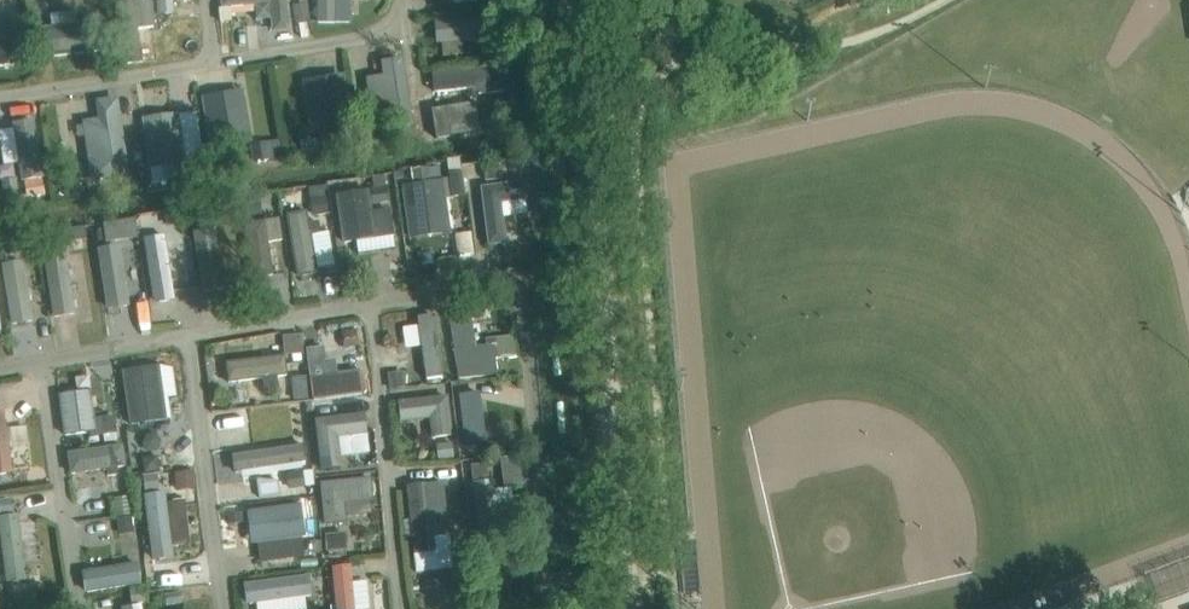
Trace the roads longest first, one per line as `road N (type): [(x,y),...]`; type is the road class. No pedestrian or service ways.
road 1 (track): [(570,0),(623,608)]

